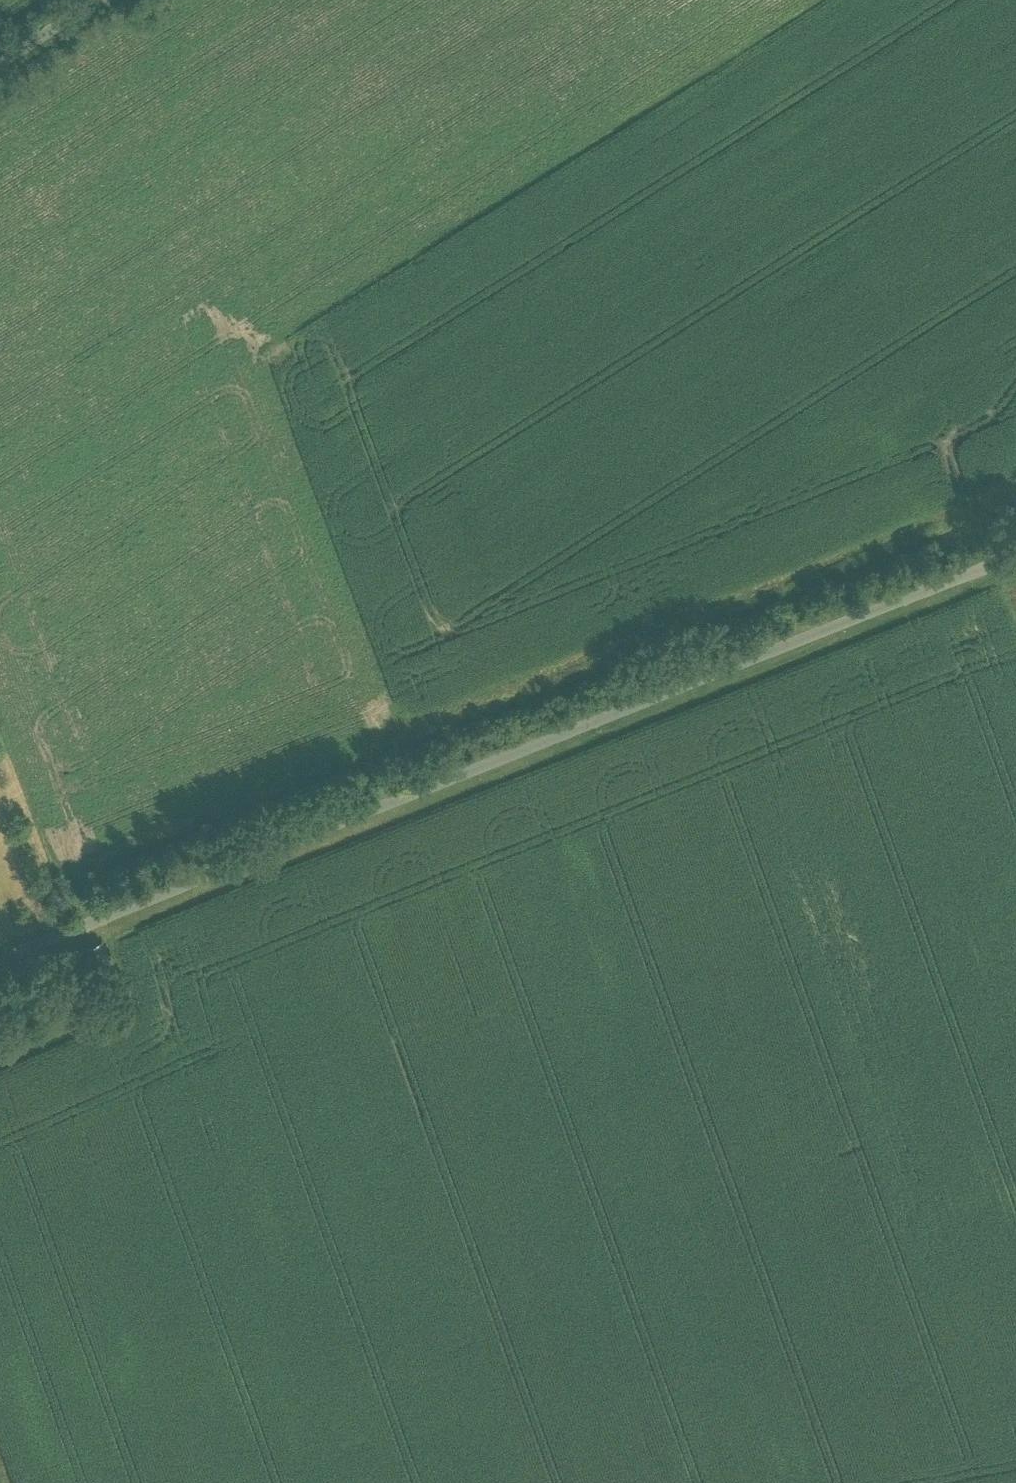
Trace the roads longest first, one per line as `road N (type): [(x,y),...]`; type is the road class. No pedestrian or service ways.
road 1 (unclassified): [(0,963),(1015,559)]

